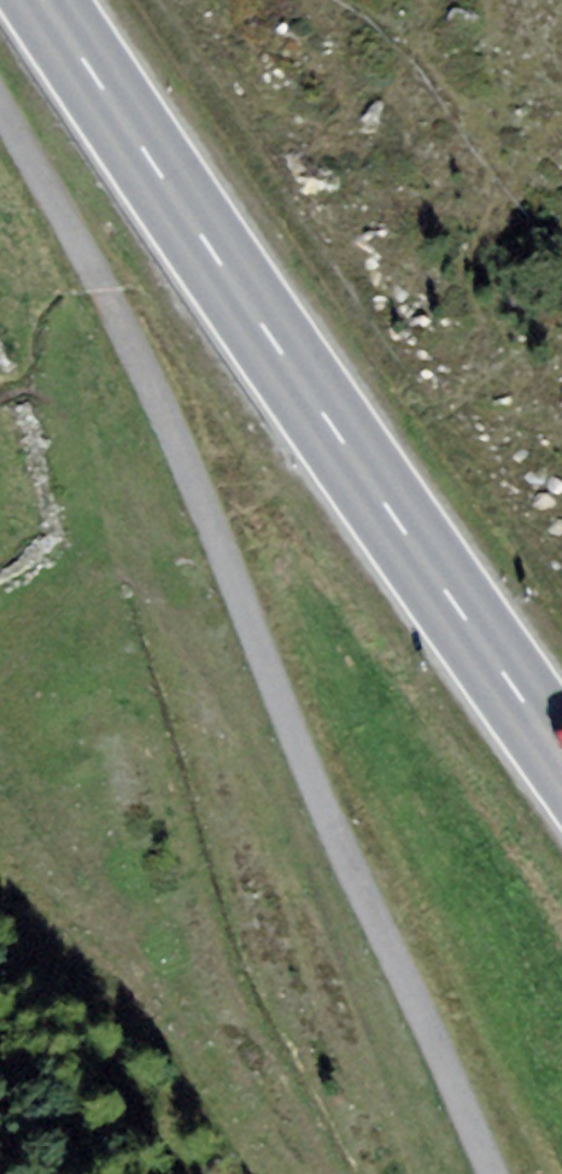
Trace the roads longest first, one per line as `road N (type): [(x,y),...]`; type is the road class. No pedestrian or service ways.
road 1 (track): [(492,1173),(282,709),(133,345),(0,102)]
road 2 (primary): [(561,755),(45,0)]

